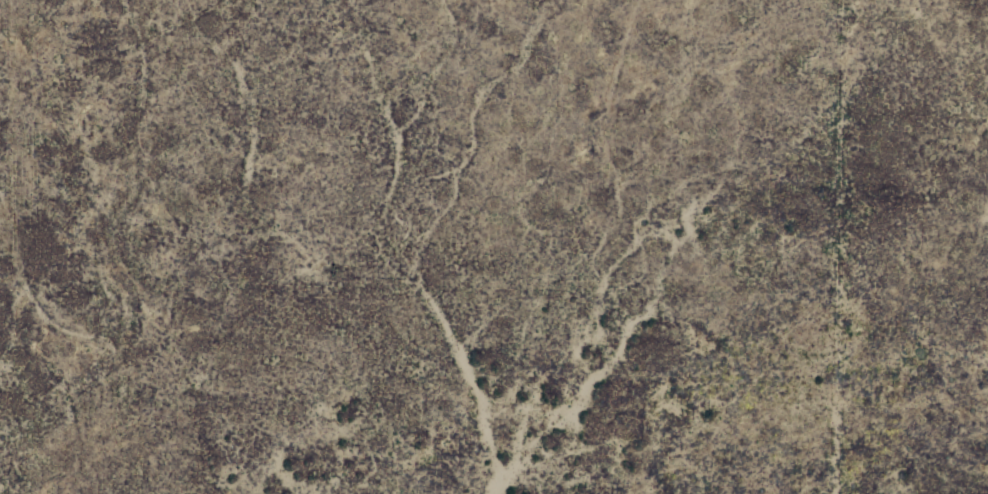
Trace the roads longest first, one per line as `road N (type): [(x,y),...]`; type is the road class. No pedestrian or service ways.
road 1 (residential): [(0,131),(830,120)]
road 2 (residential): [(808,121),(812,493)]
road 3 (residential): [(495,124),(497,493)]
road 4 (residential): [(144,129),(155,471)]

